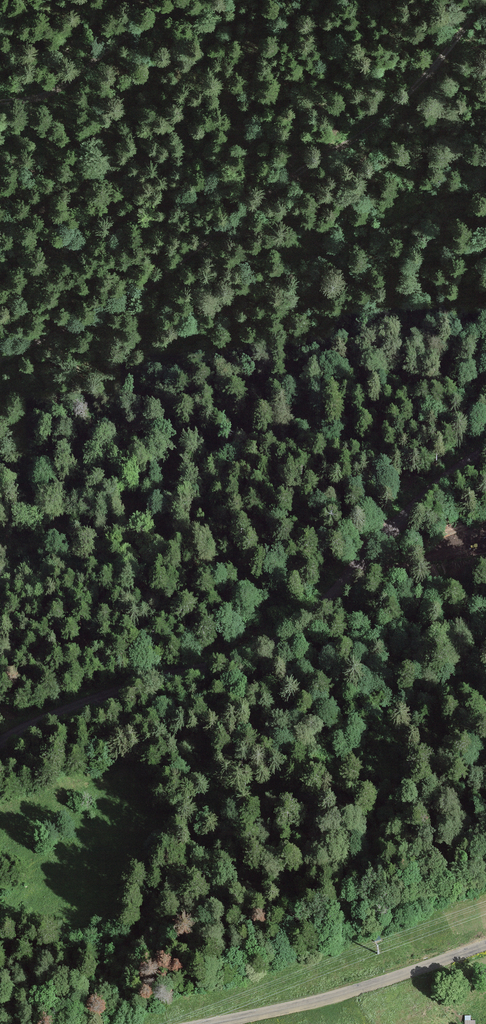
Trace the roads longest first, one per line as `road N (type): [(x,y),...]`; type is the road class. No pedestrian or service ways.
road 1 (tertiary): [(485,450),(425,498),(271,649),(48,718),(0,743)]
road 2 (tertiary): [(208,1023),(322,999),(485,945)]
road 3 (track): [(0,102),(56,91),(186,0)]

